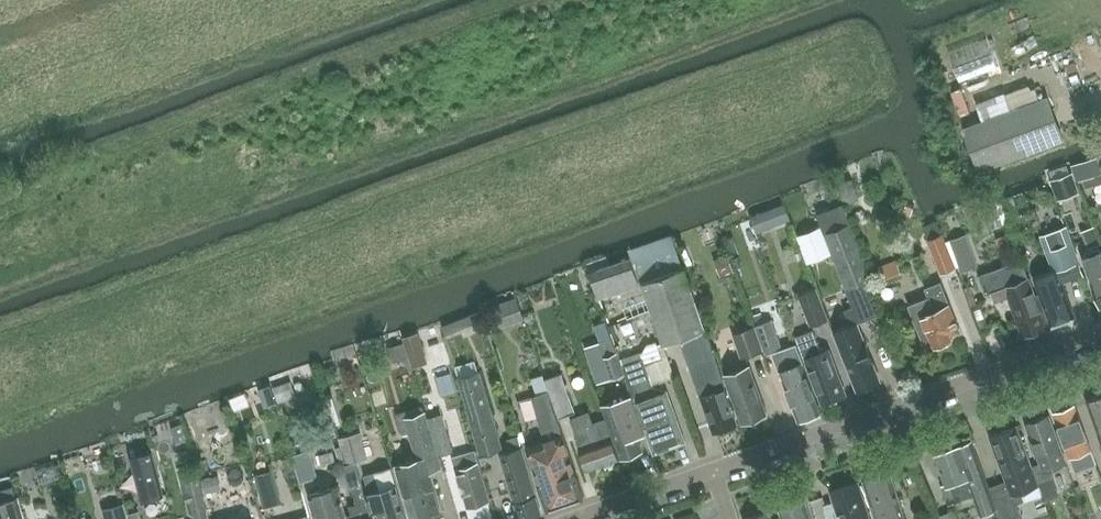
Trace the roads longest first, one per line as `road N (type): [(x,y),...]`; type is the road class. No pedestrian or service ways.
road 1 (residential): [(585,518),(1100,344)]

